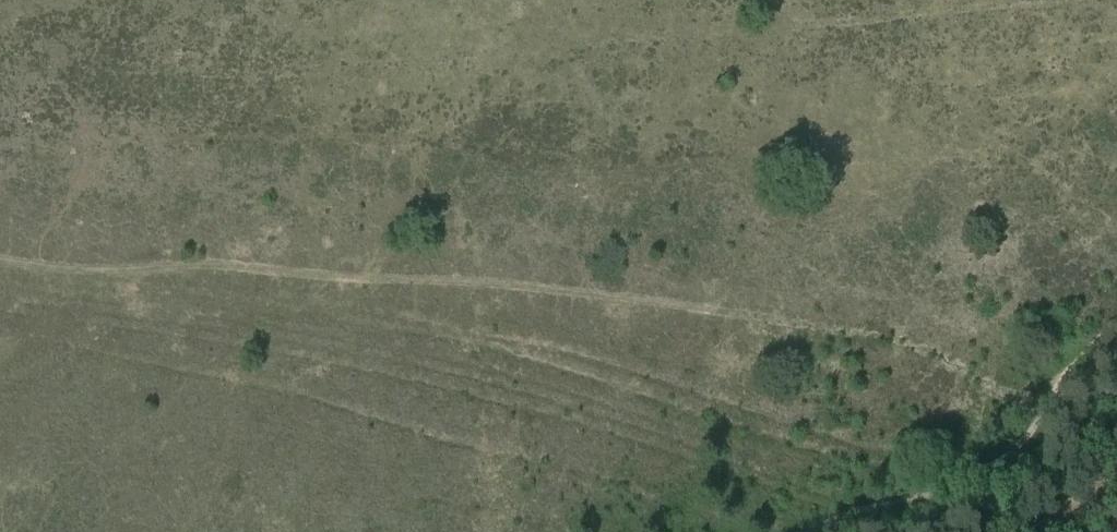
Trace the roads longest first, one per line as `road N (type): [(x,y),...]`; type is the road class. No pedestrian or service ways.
road 1 (track): [(804,531),(989,473),(1033,432),(1116,319)]

